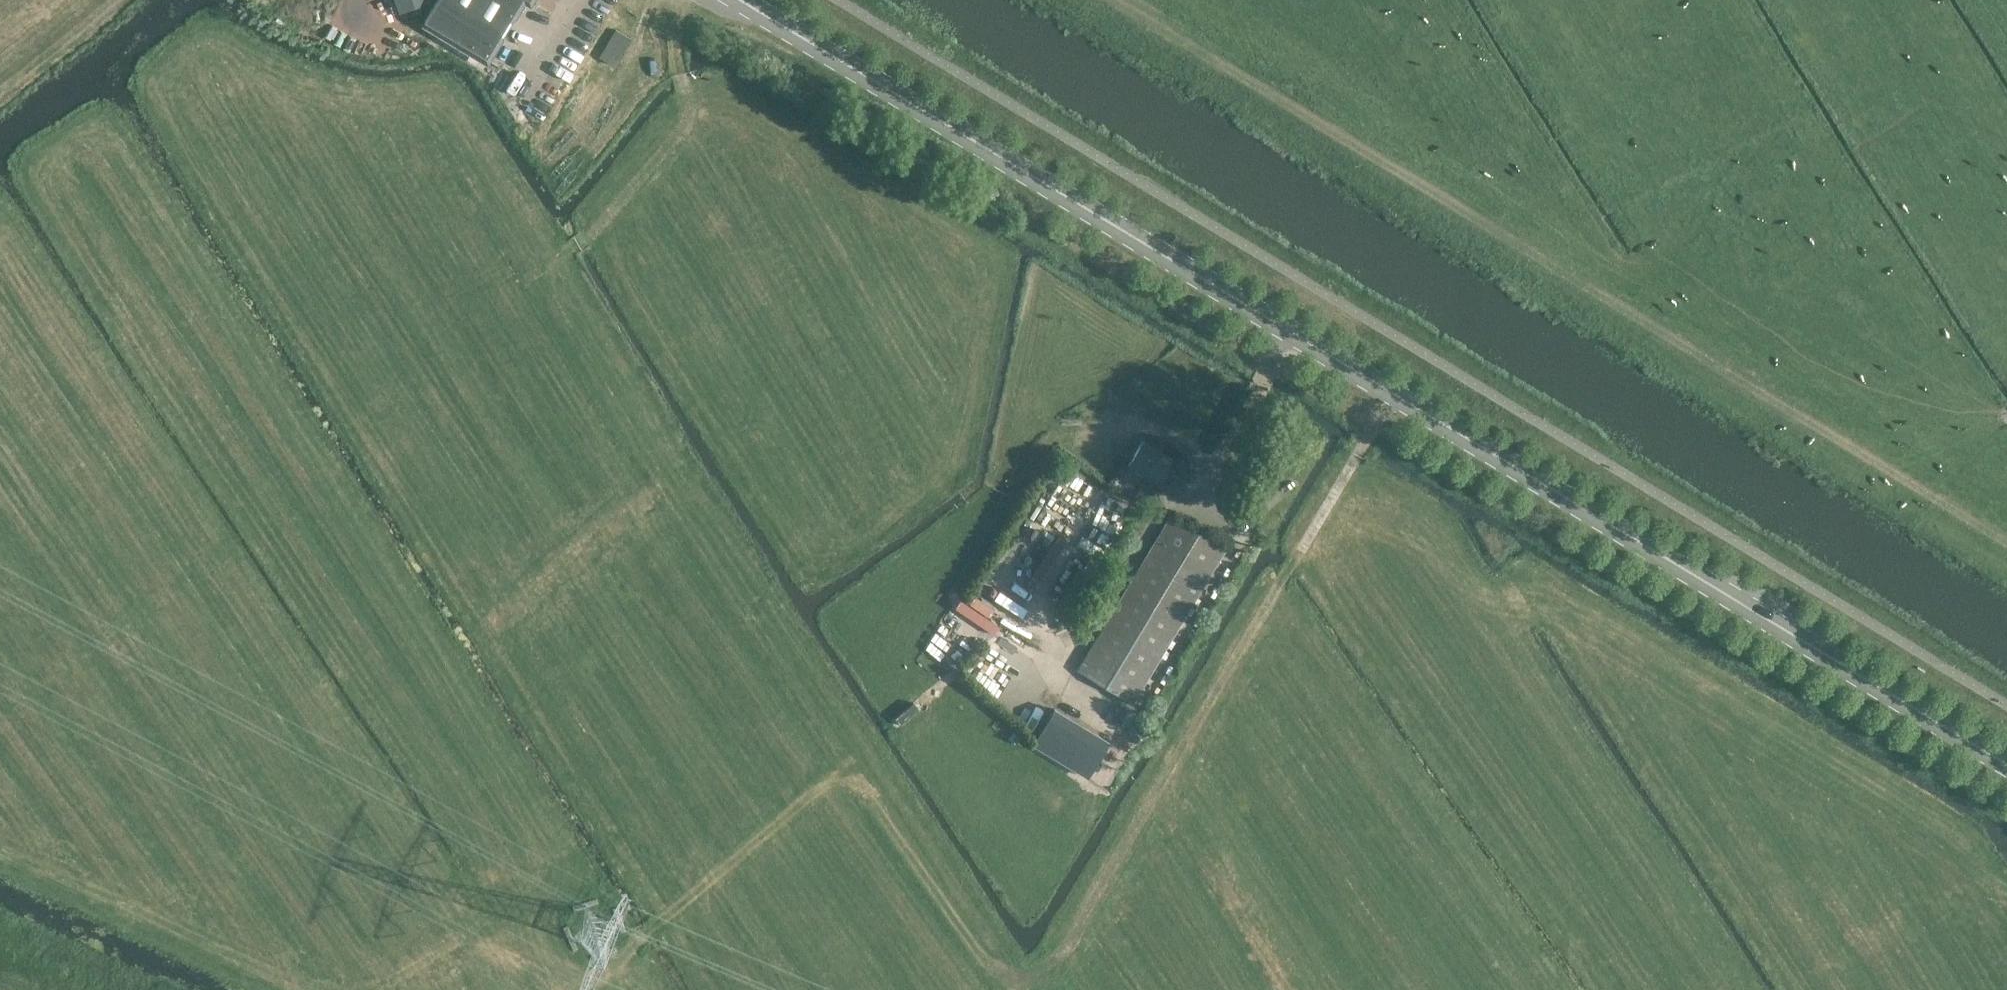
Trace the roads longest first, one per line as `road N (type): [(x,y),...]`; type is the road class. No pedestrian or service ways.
road 1 (secondary): [(2006,765),(736,0)]
road 2 (track): [(2006,544),(1107,0)]

